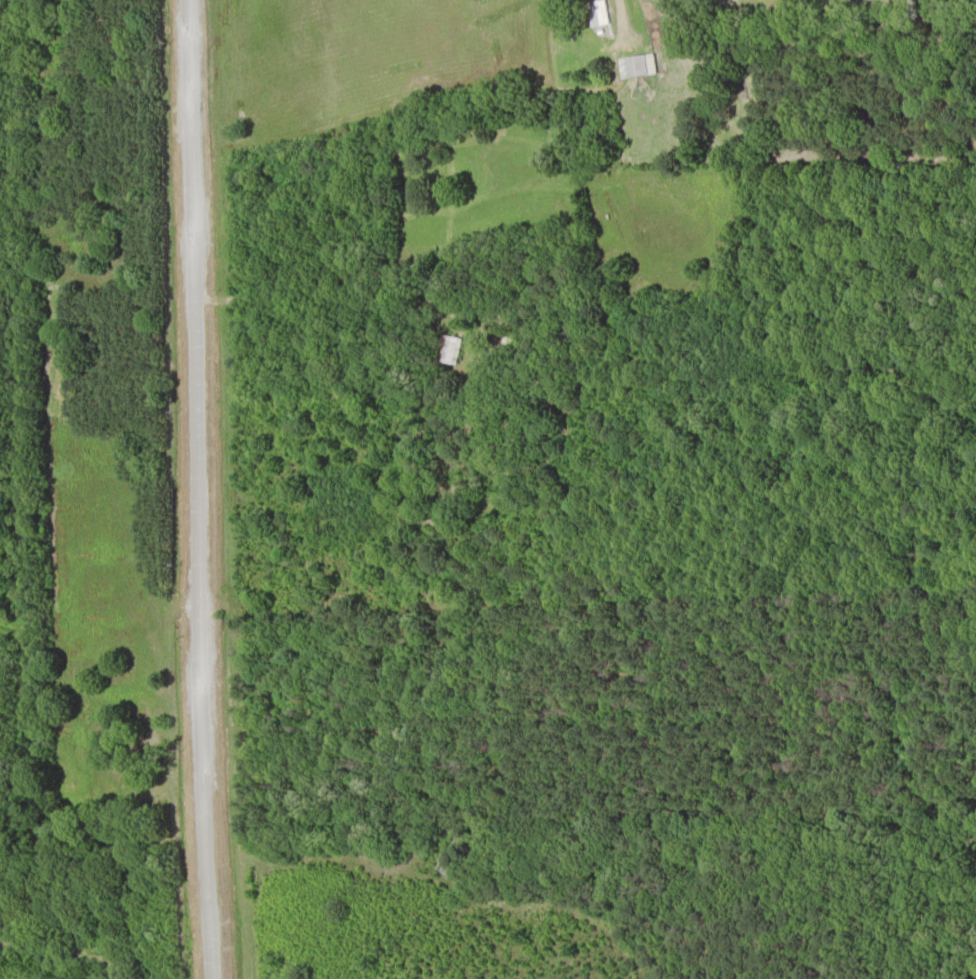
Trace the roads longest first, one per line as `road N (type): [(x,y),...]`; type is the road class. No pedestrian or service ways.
road 1 (residential): [(214,978),(196,609),(186,0)]

